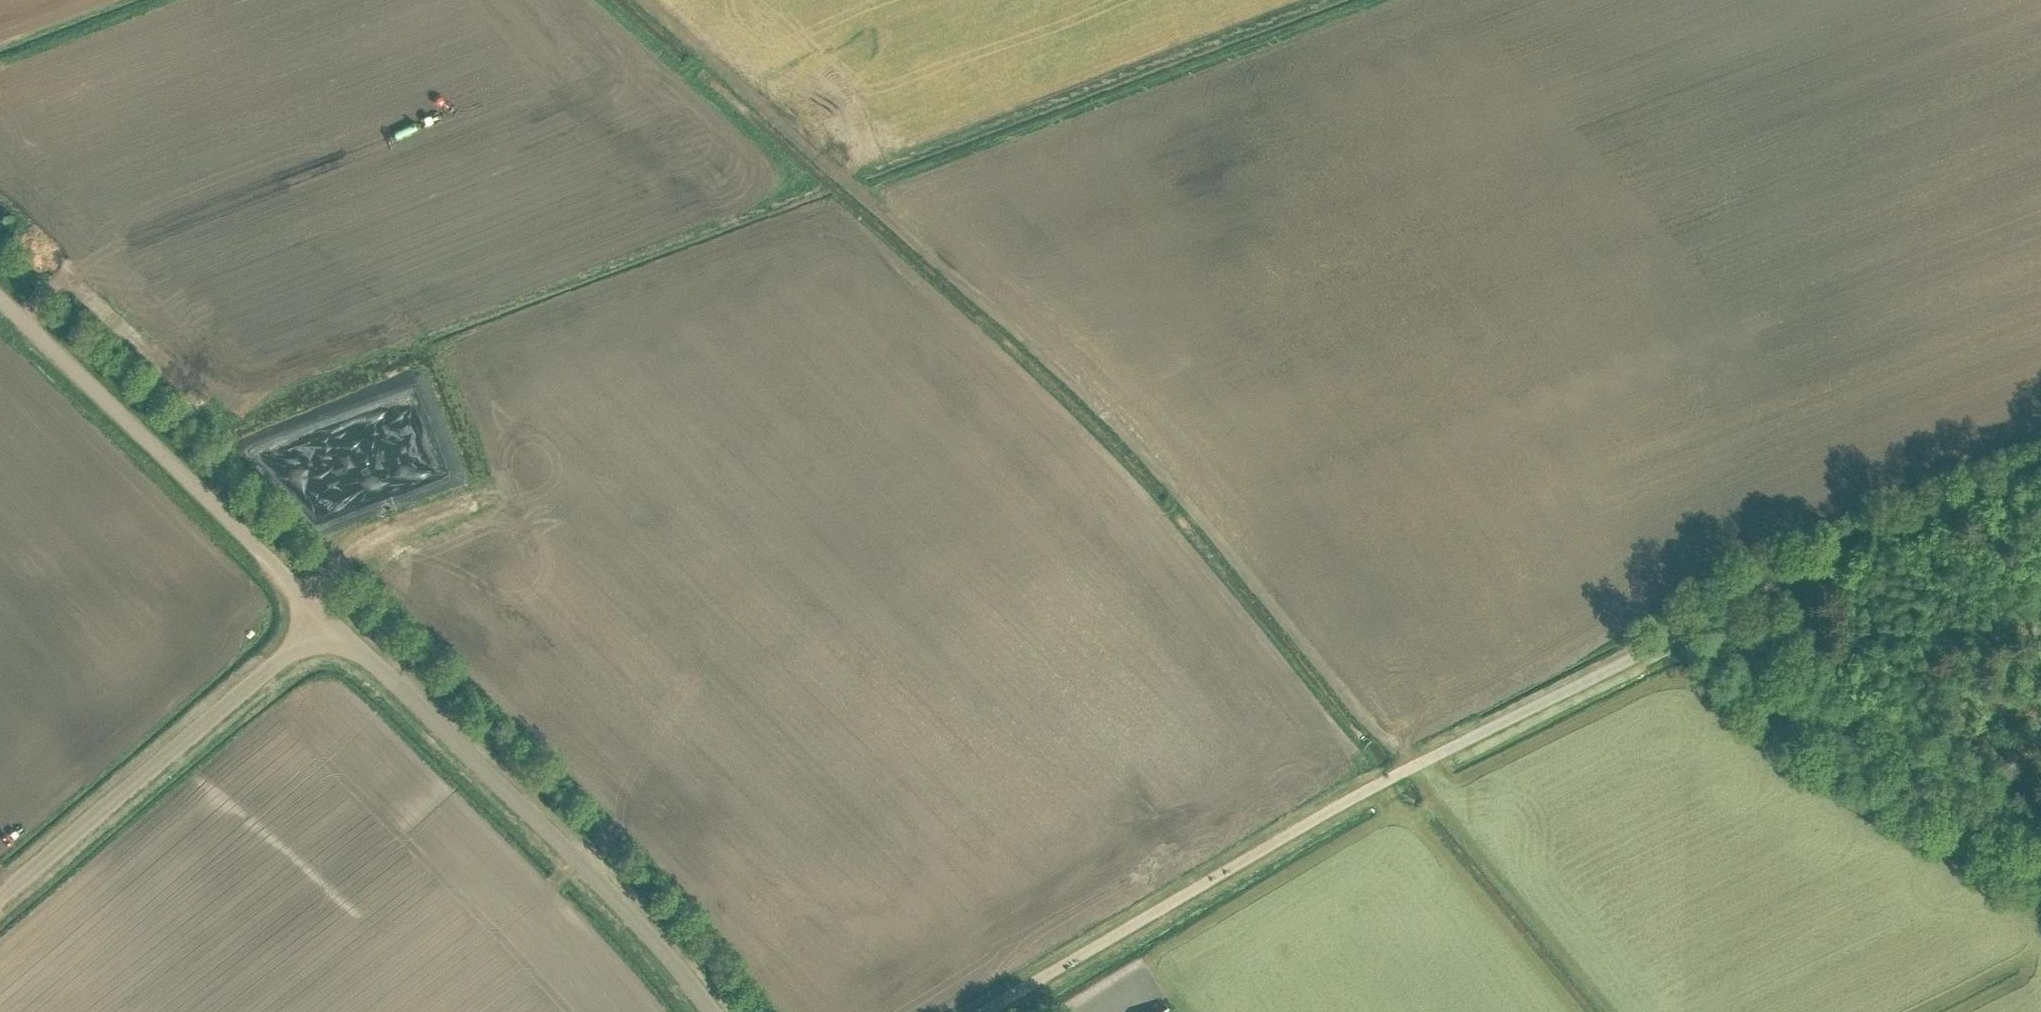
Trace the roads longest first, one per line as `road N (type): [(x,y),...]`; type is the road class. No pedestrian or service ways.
road 1 (unclassified): [(711,1011),(567,850),(329,617)]
road 2 (unclassified): [(329,617),(0,299)]
road 3 (unclassified): [(0,894),(329,617)]

